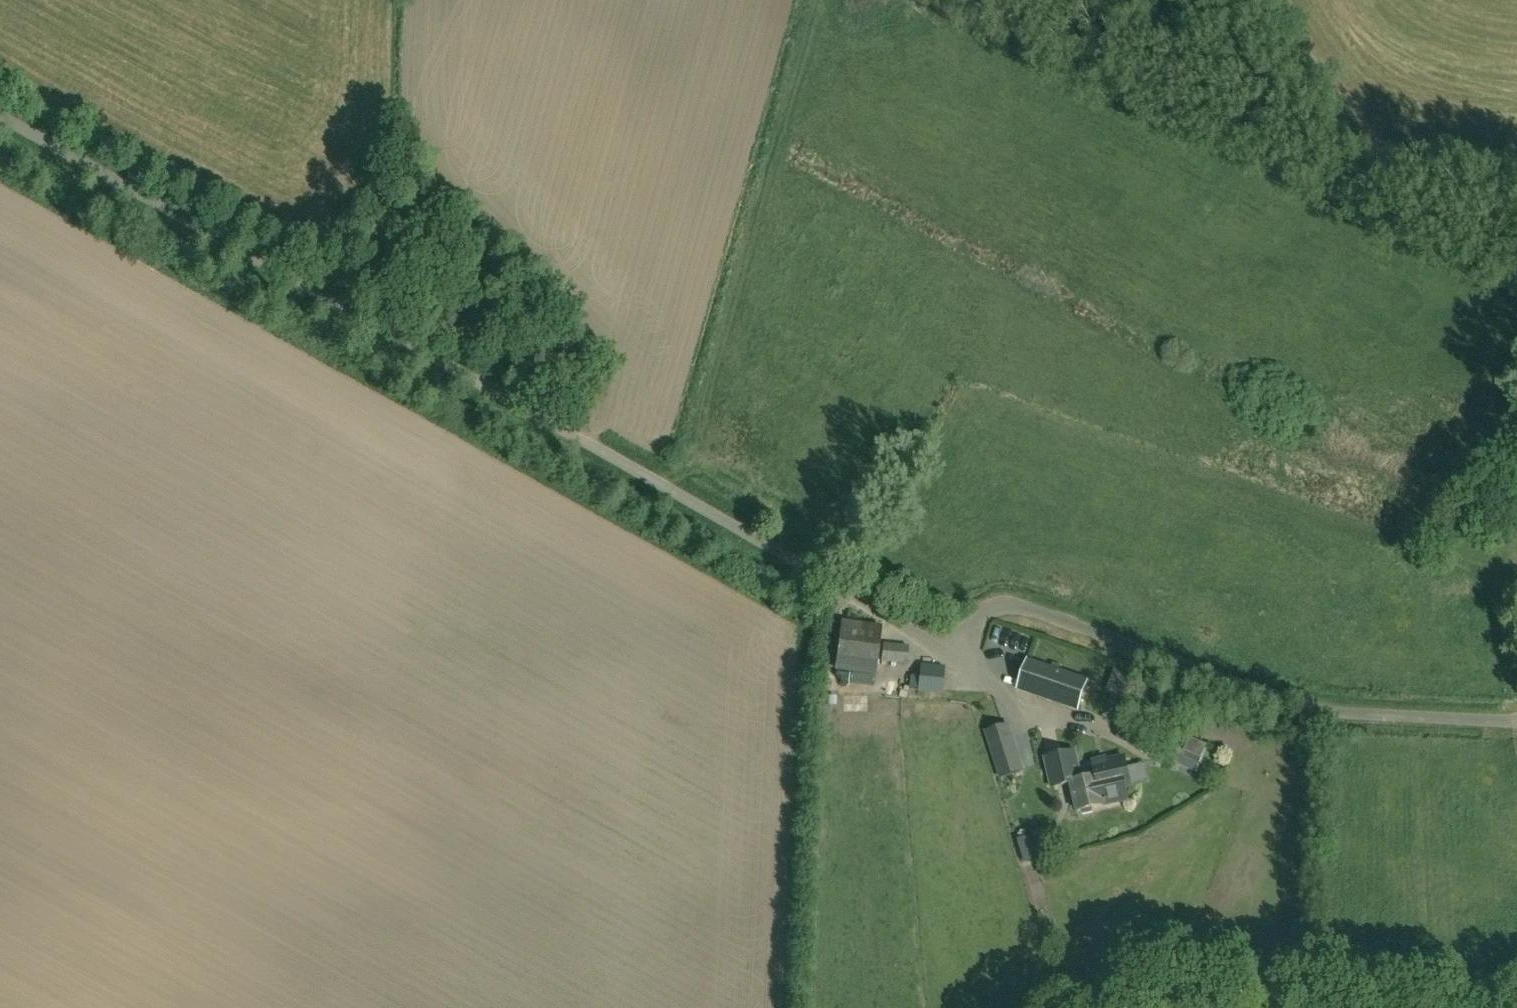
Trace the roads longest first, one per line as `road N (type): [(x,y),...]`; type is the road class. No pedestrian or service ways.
road 1 (unclassified): [(1516,718),(1298,706),(1021,610),(999,607),(926,638),(0,119)]

